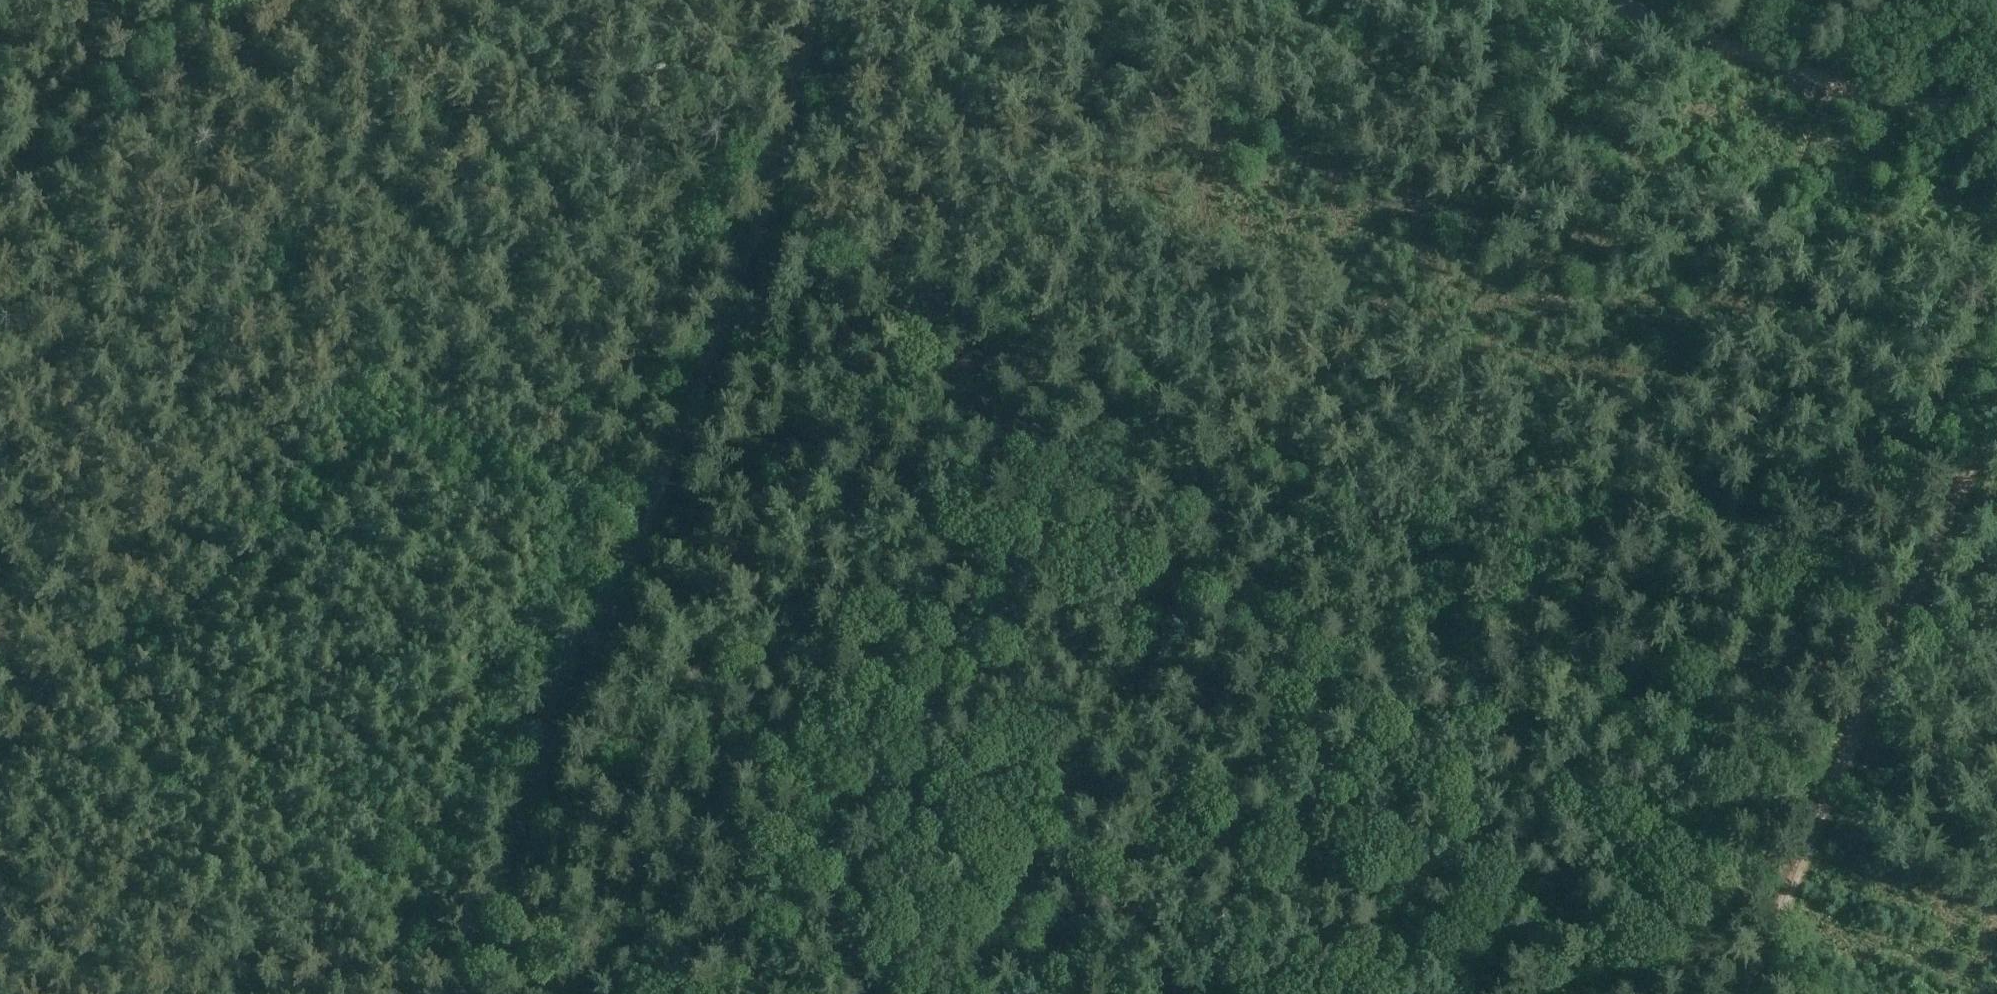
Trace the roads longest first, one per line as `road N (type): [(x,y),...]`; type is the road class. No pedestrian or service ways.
road 1 (track): [(822,0),(764,202),(450,993)]
road 2 (track): [(1740,993),(1990,425)]
road 3 (track): [(1599,0),(1894,110),(1996,97)]
road 4 (track): [(236,0),(0,190)]

